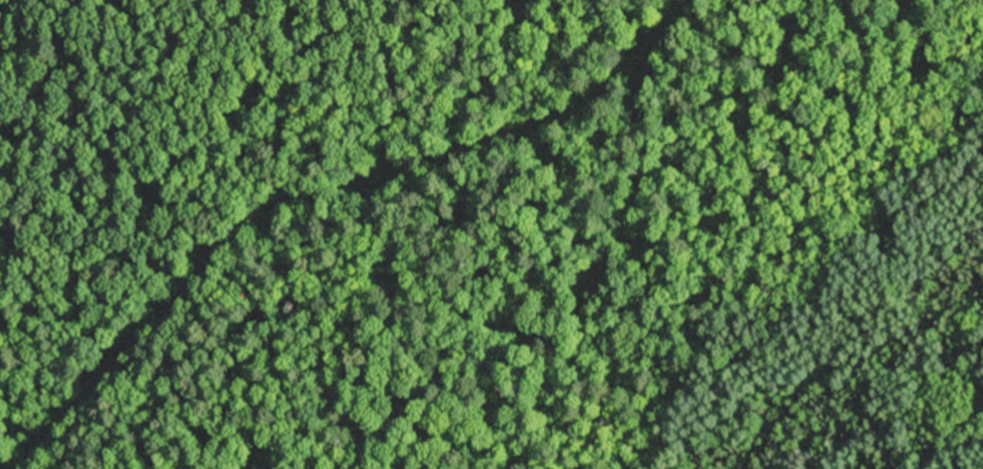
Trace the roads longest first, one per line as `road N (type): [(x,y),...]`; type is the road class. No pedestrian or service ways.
road 1 (residential): [(0,454),(246,205),(405,138),(600,95),(673,0)]

